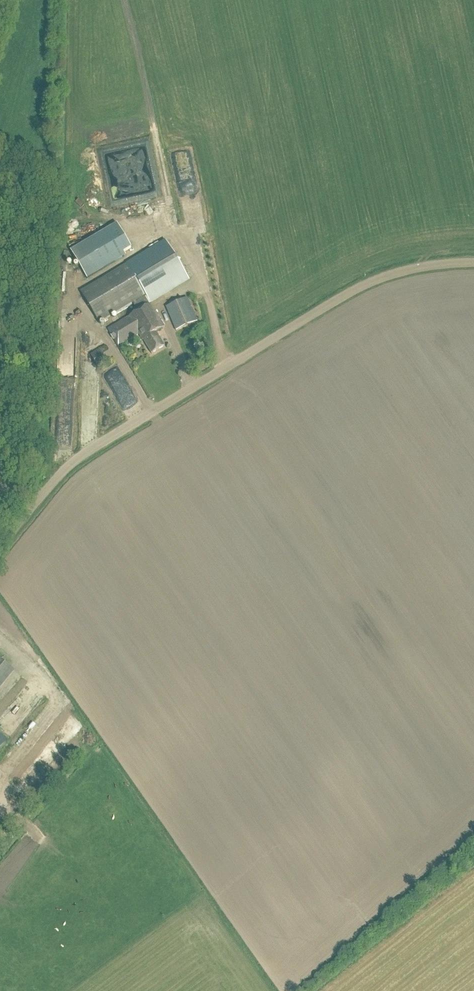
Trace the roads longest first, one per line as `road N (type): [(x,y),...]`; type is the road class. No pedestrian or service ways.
road 1 (tertiary): [(0,545),(92,448),(340,298),(405,271),(473,262)]

